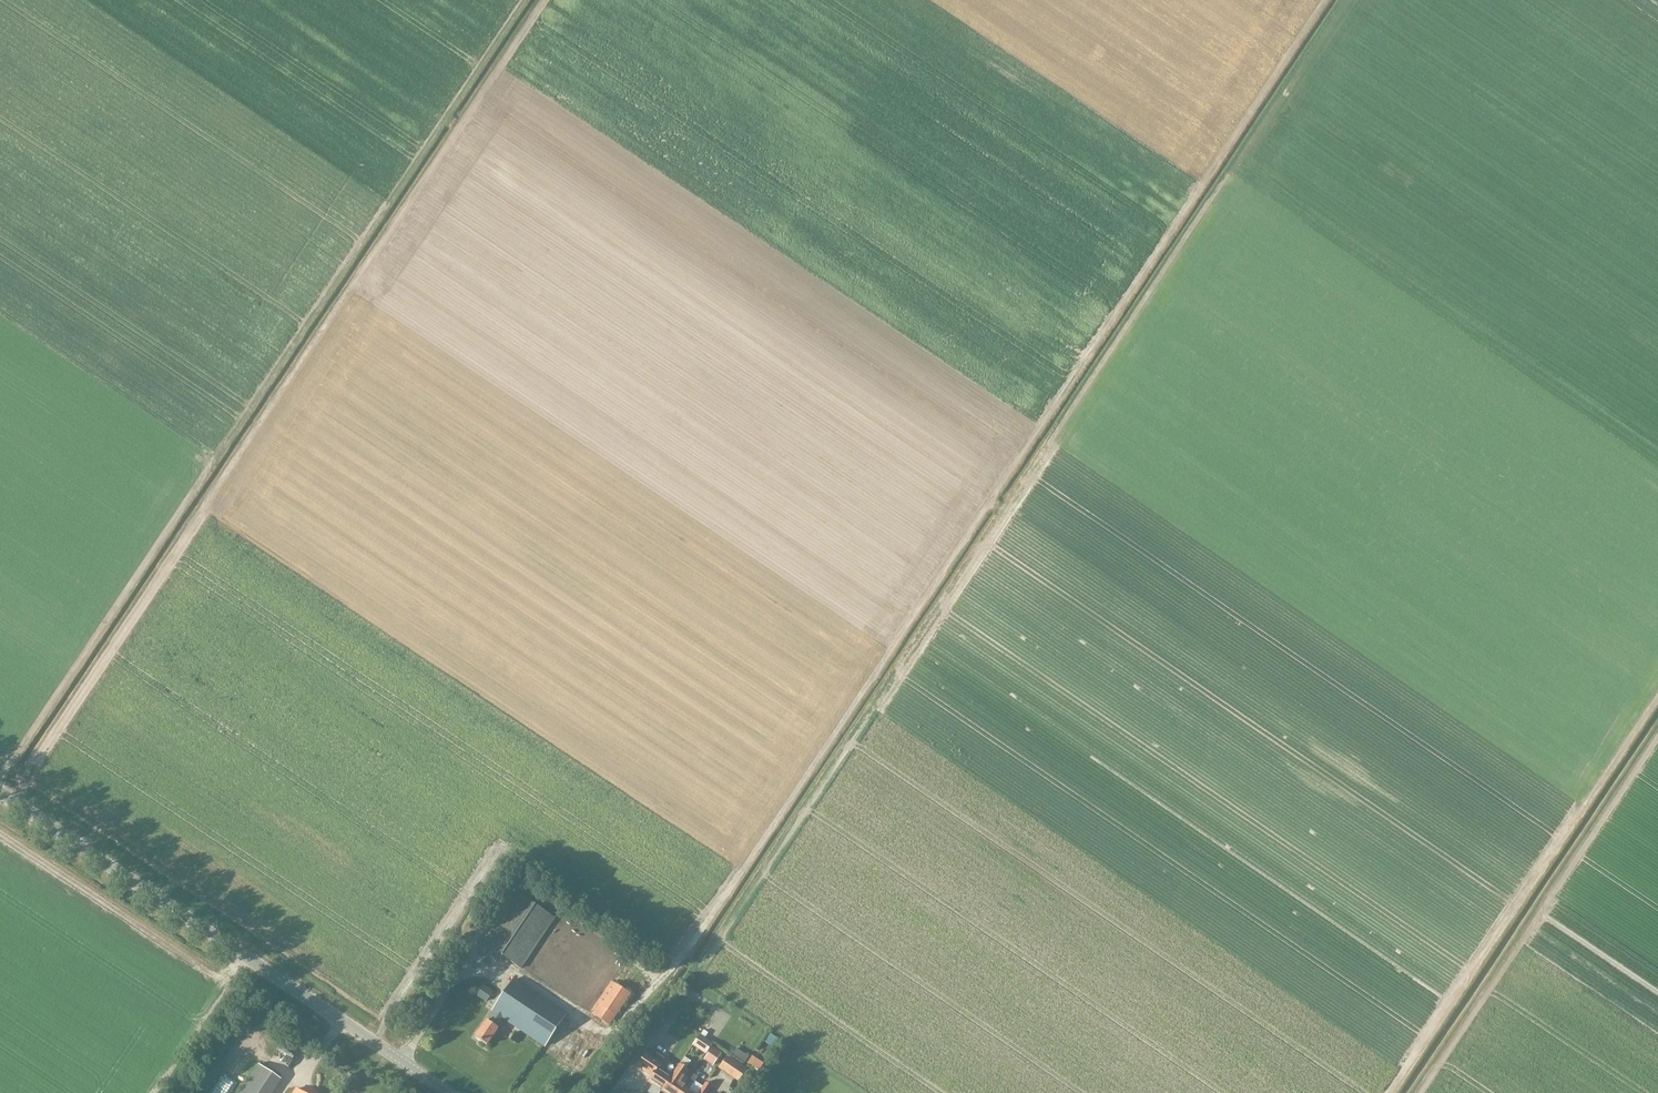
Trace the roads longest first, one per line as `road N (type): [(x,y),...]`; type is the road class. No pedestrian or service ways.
road 1 (secondary): [(449,1092),(0,792)]

